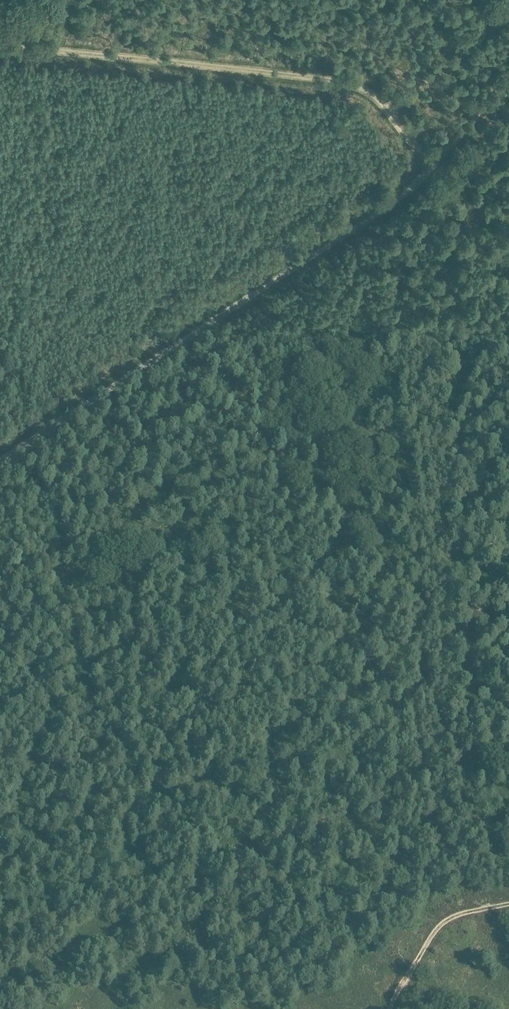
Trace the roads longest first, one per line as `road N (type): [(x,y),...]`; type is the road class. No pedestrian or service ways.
road 1 (track): [(508,75),(402,196),(0,460)]
road 2 (track): [(436,163),(374,96),(353,85),(0,40)]
road 3 (track): [(388,1008),(442,923),(508,903)]

